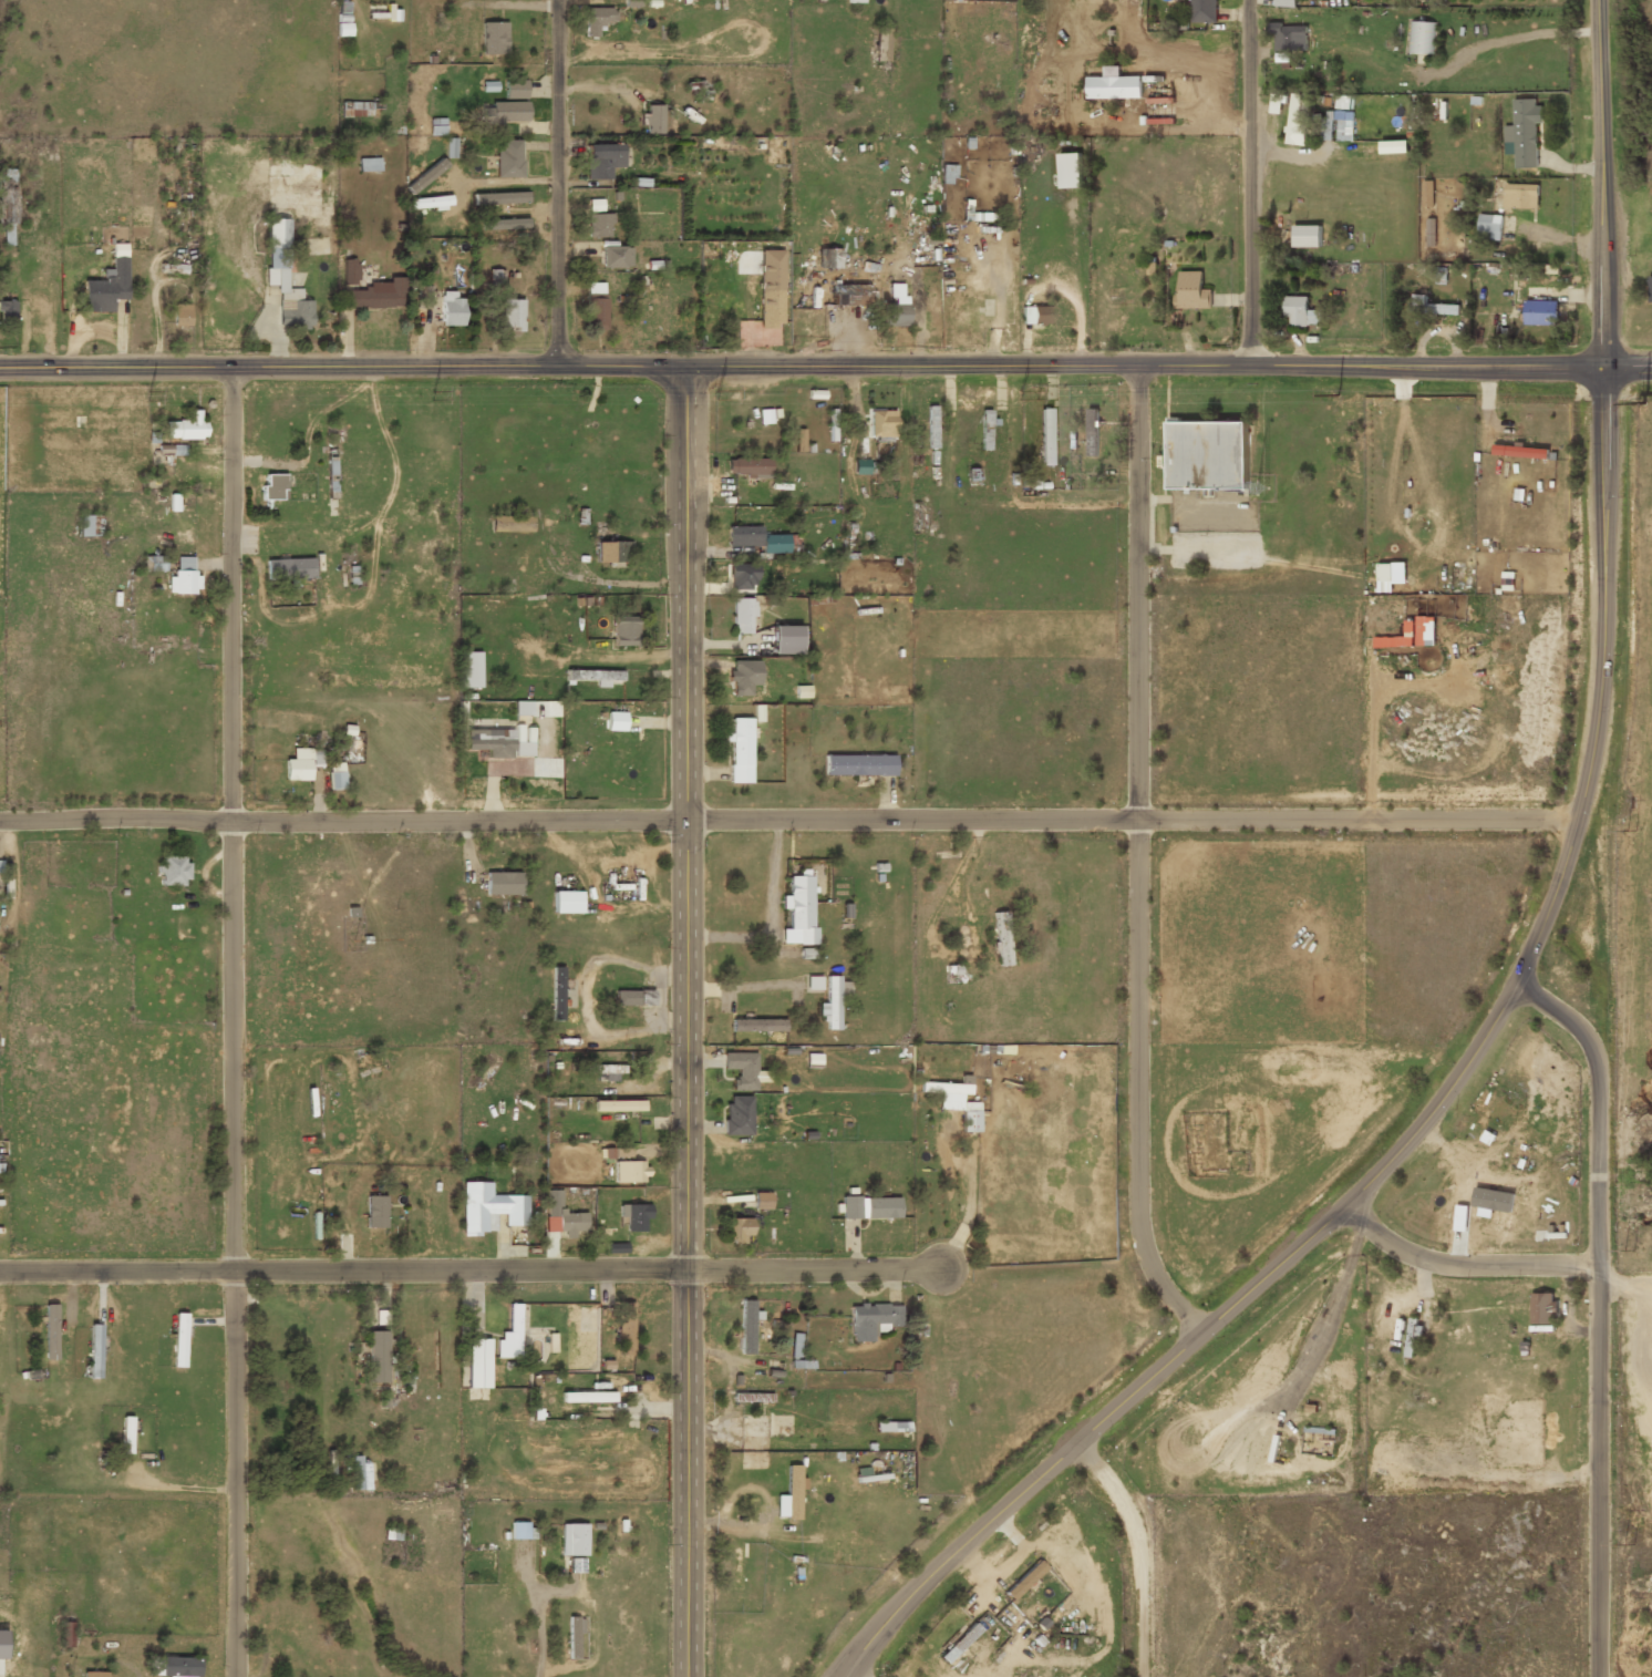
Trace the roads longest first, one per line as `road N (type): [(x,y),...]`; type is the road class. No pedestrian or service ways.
road 1 (secondary): [(0,369),(1651,366)]
road 2 (residential): [(0,821),(1579,820)]
road 3 (tertiary): [(686,1676),(684,367)]
road 4 (residential): [(237,1676),(233,368)]
road 5 (secondary): [(1518,984),(1579,820),(1604,655),(1609,0)]
road 6 (residential): [(1201,1330),(1167,1295),(1145,1237),(1136,367)]
road 7 (residential): [(0,1272),(939,1269)]
road 8 (residential): [(1599,1676),(1598,1077),(1580,1028),(1518,984)]
road 9 (secondary): [(843,1676),(939,1567),(1201,1330)]
road 10 (secondary): [(1201,1330),(1408,1143),(1518,984)]
road 11 (residential): [(558,367),(564,0)]
road 12 (residential): [(1252,366),(1256,0)]
road 13 (residential): [(1348,1205),(1413,1256),(1448,1265),(1599,1265)]
road 14 (residential): [(1140,1676),(1138,1551),(1129,1515),(1076,1445)]

